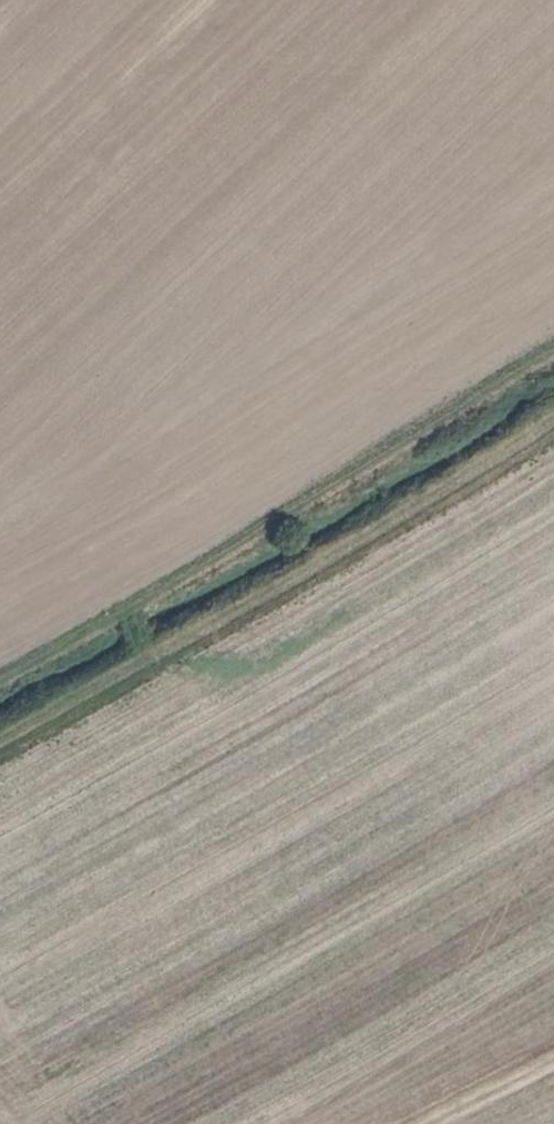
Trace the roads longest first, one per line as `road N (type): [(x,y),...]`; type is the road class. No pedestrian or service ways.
road 1 (track): [(0,675),(127,608),(553,351)]
road 2 (track): [(0,740),(553,416)]

